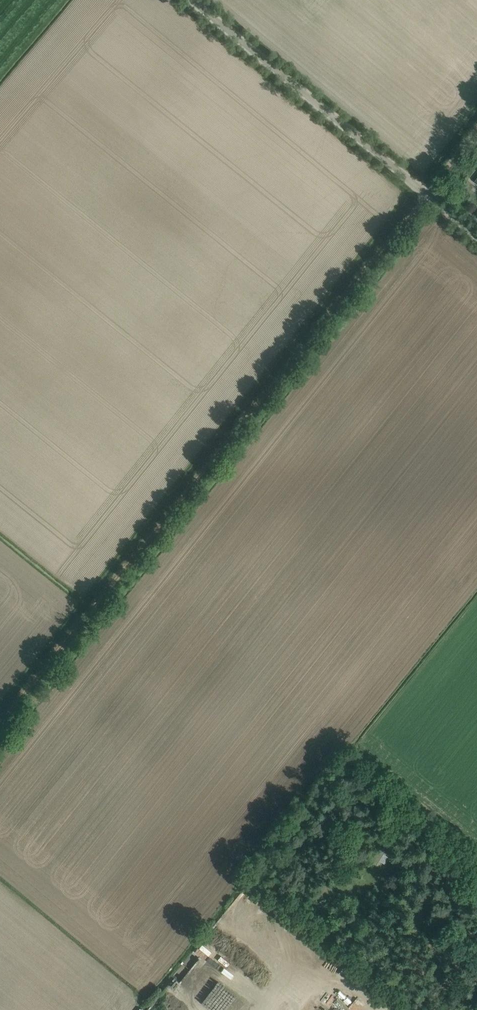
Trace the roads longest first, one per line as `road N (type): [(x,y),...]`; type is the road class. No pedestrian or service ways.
road 1 (track): [(428,192),(0,722)]
road 2 (unclassified): [(476,236),(191,0)]

